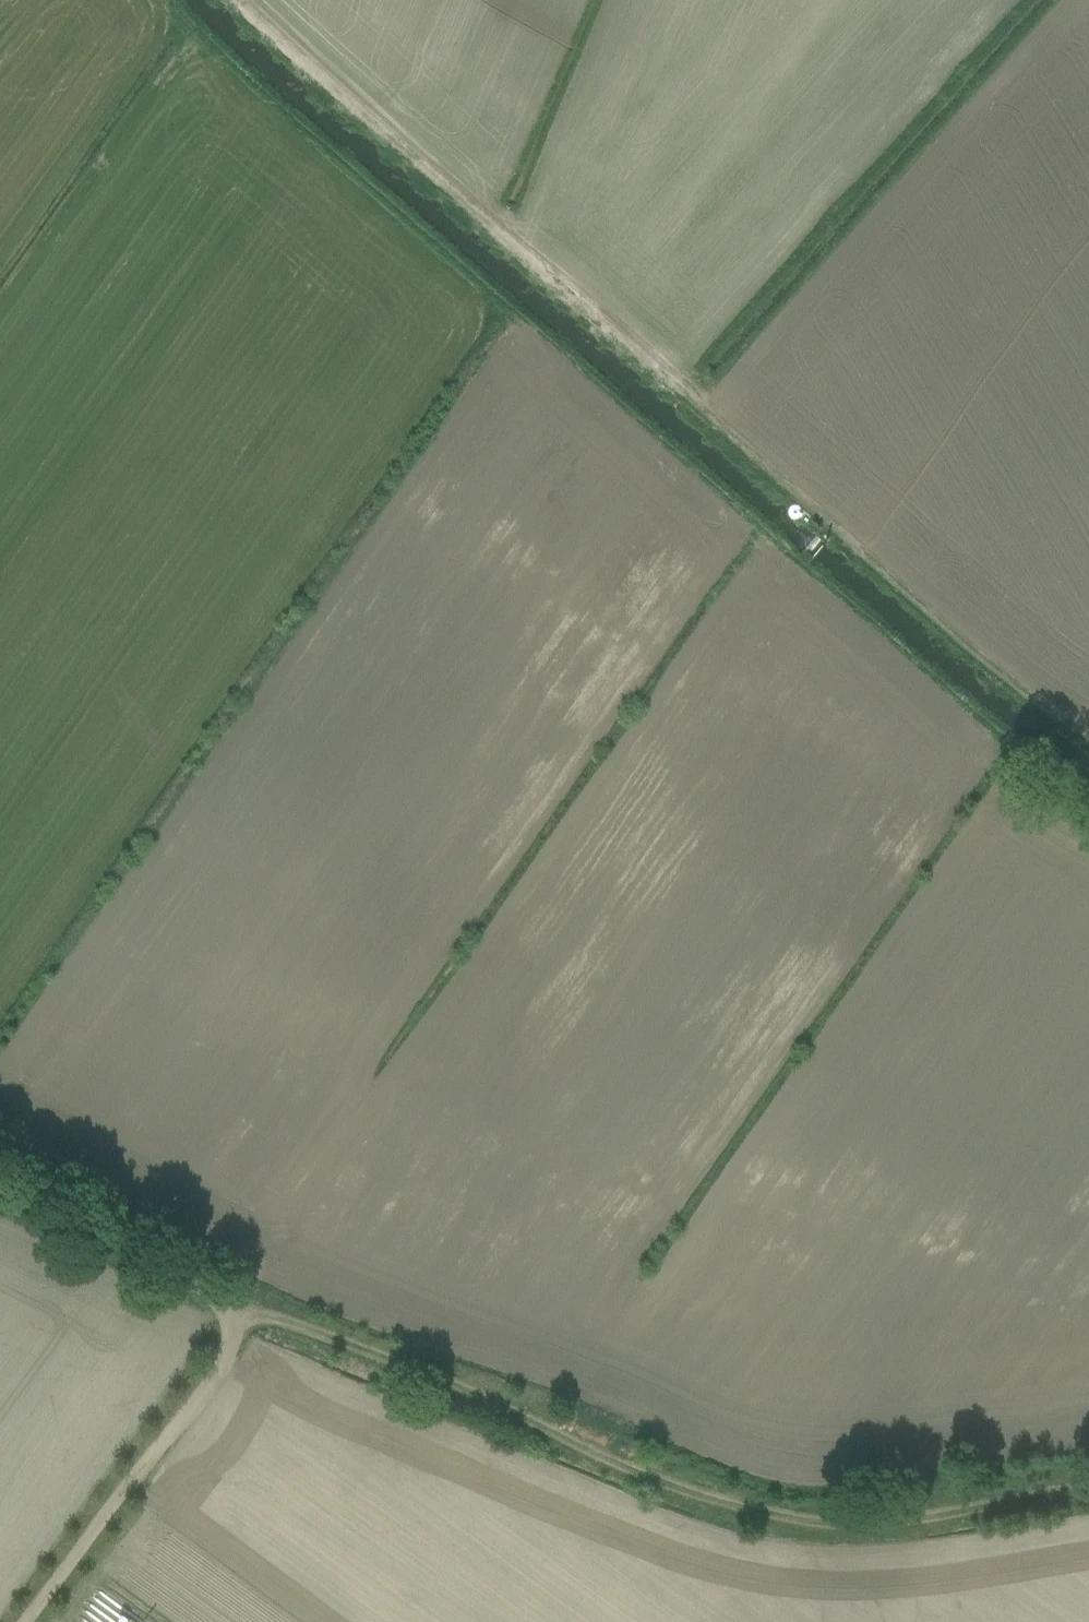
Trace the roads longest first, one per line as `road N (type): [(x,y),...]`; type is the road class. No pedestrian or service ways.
road 1 (track): [(230,1320),(250,1317),(734,1510),(824,1533),(1088,1493)]
road 2 (track): [(21,1621),(230,1320)]
road 3 (track): [(230,1320),(211,1287),(0,1191)]

